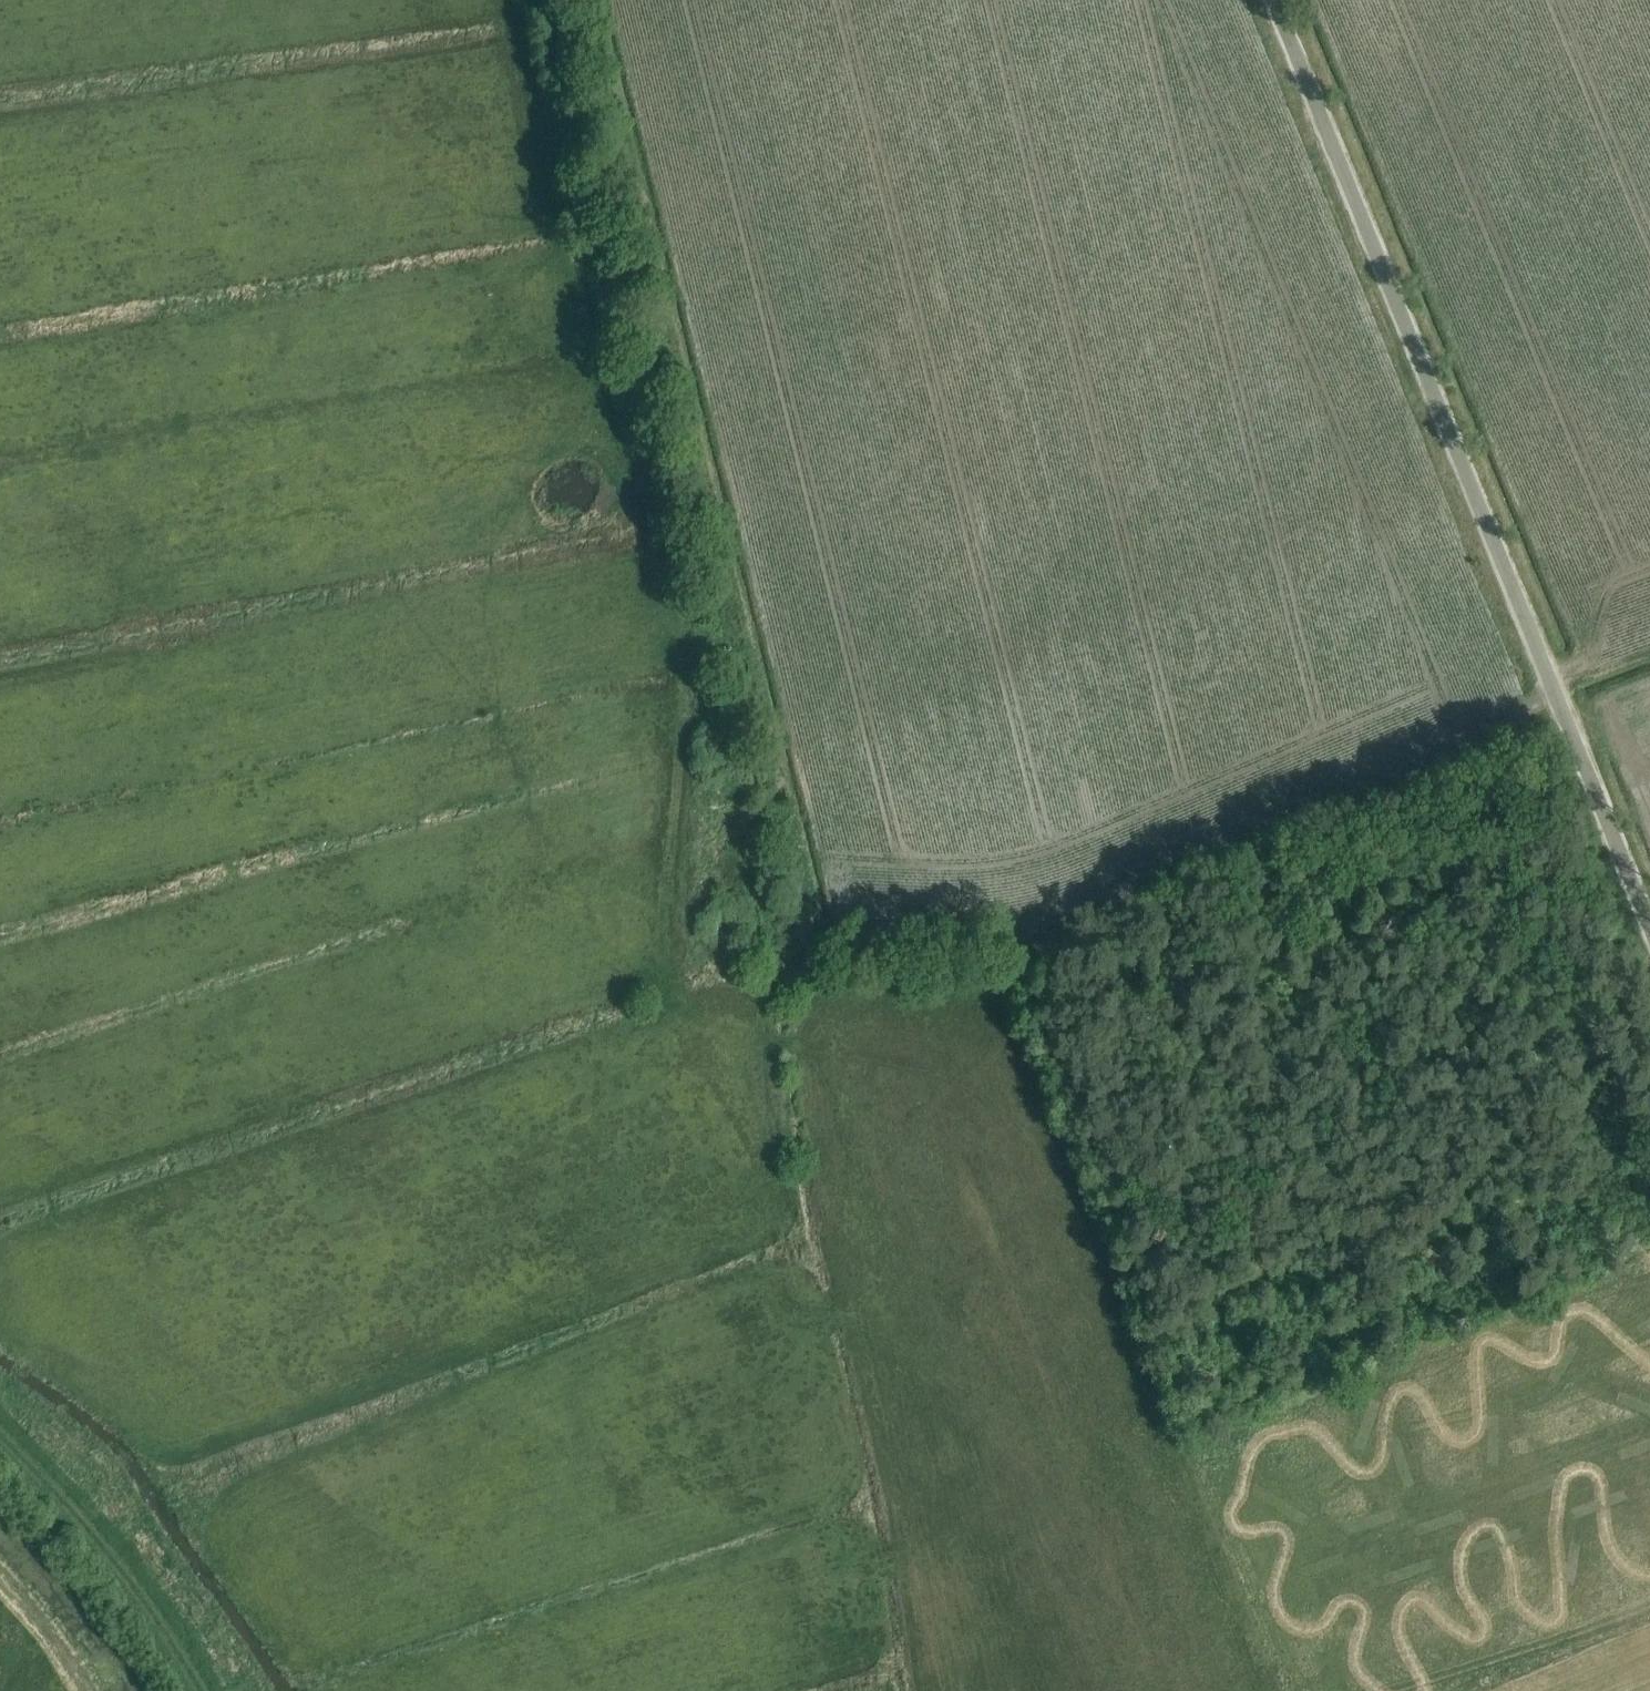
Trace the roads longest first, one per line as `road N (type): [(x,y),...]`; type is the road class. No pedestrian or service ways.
road 1 (unclassified): [(1649,926),(1274,0)]
road 2 (track): [(0,1587),(81,1690)]

